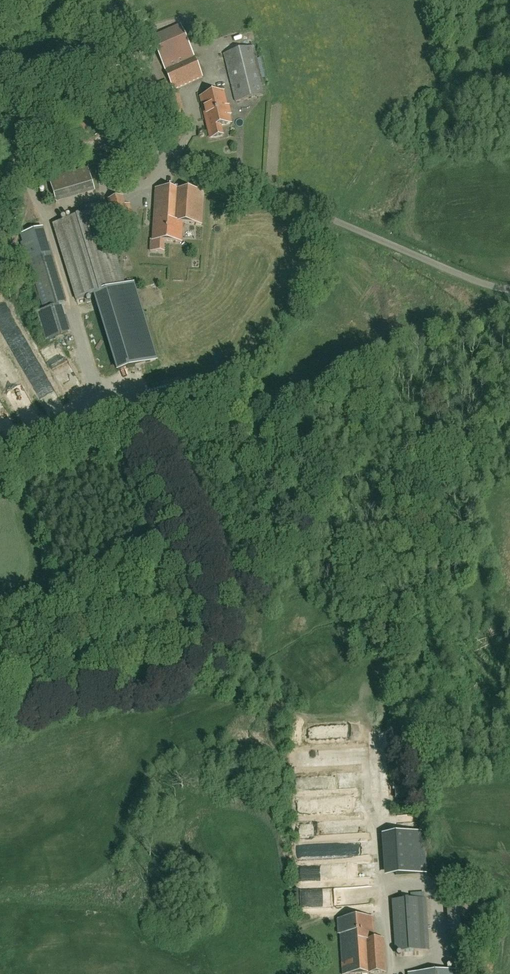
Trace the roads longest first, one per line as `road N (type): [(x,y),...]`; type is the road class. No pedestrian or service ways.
road 1 (unclassified): [(0,147),(137,148),(509,289)]
road 2 (track): [(102,146),(140,81),(110,0)]

